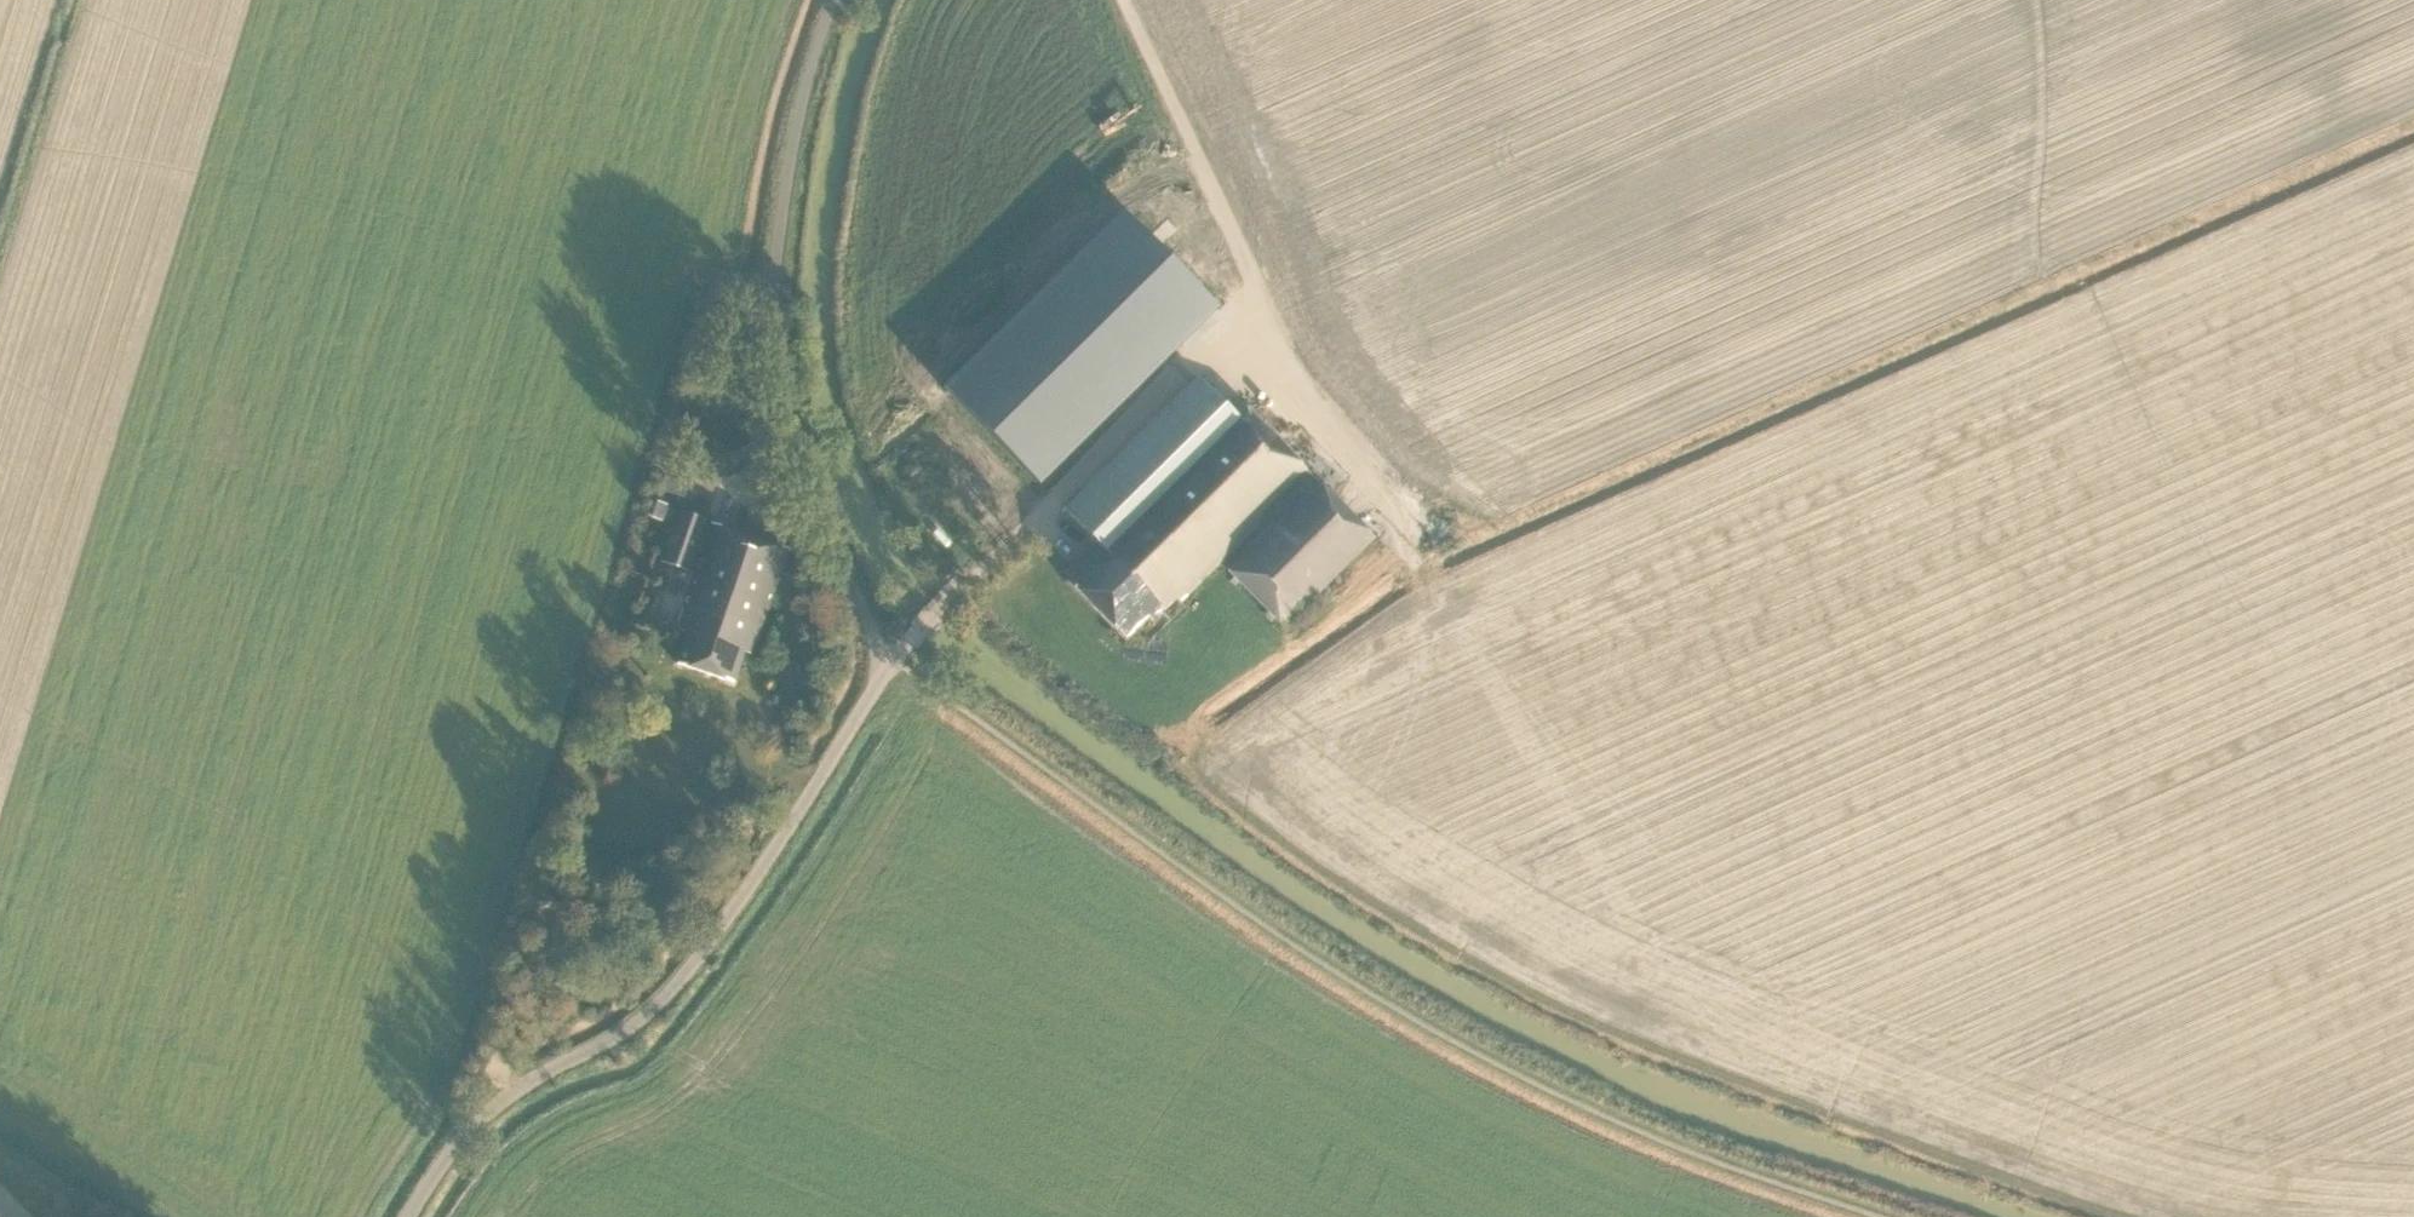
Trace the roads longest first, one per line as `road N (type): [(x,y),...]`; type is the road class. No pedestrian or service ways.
road 1 (unclassified): [(409,1216),(459,1143),(505,1098),(623,1034),(698,961),(892,659),(840,575),(786,449),(775,365),(780,236),(803,106),(837,0)]

